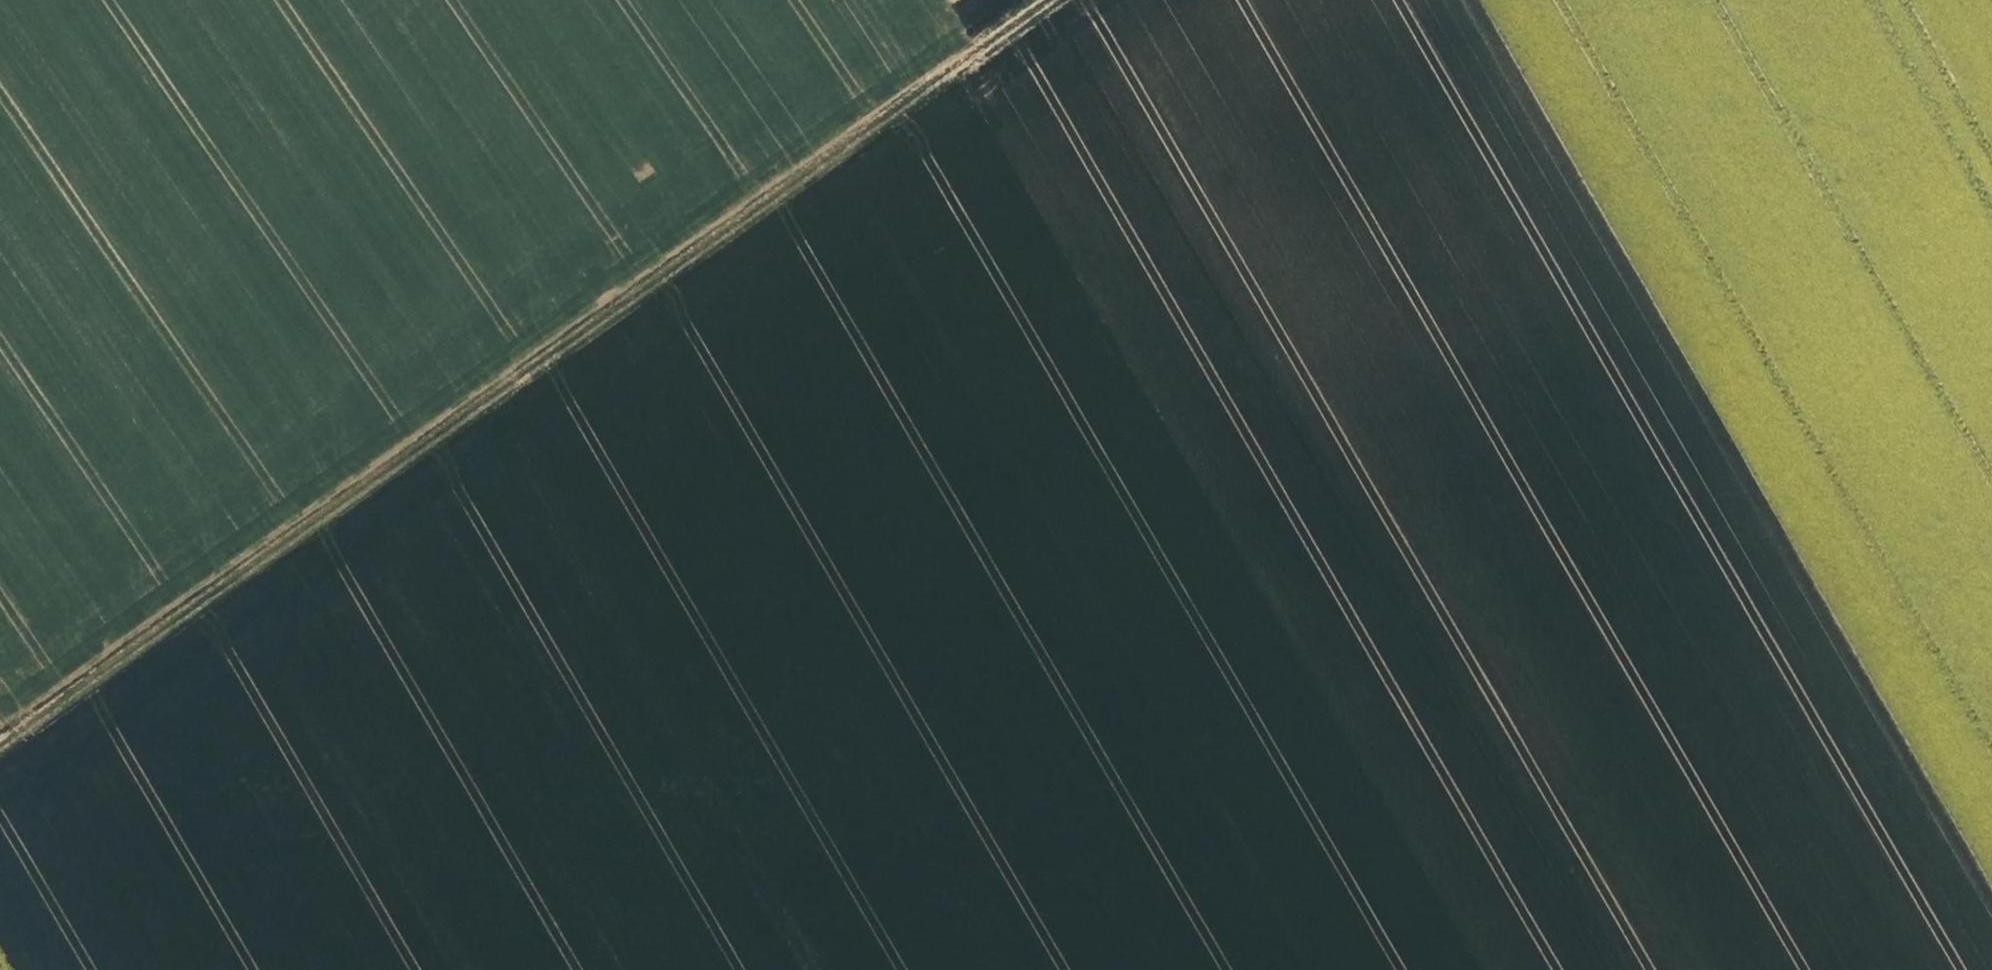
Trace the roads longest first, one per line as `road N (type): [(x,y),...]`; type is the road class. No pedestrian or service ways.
road 1 (track): [(0,741),(1047,0)]

